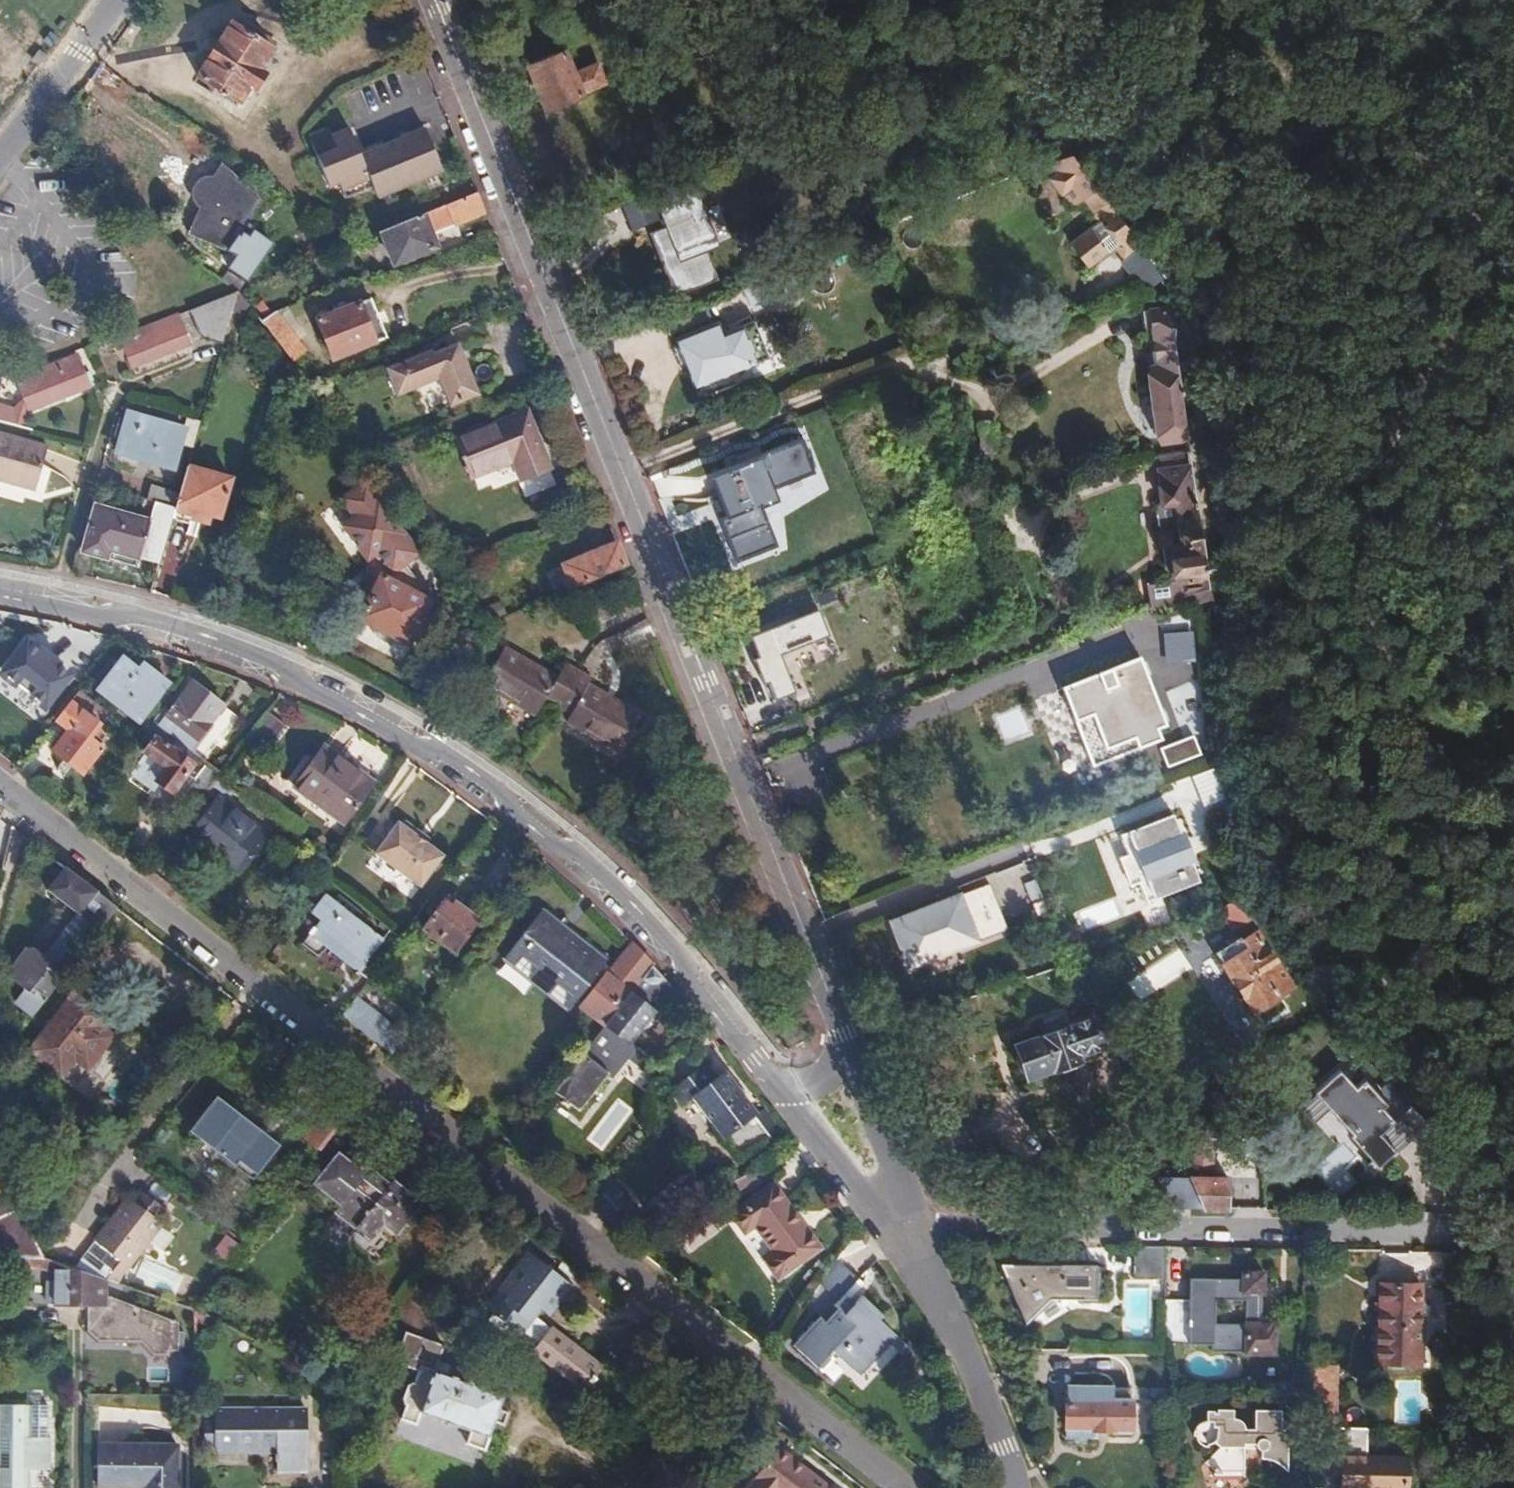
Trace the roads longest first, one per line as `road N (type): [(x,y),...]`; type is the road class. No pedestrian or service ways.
road 1 (residential): [(0,783),(902,1487)]
road 2 (unclassified): [(435,0),(854,1055)]
road 3 (residential): [(782,1087),(691,985),(686,957),(628,897),(583,855),(560,850),(514,813),(505,792),(442,750),(422,751),(296,681),(282,664),(211,634),(145,615),(0,595)]
road 4 (residential): [(1388,1234),(911,1228)]
road 5 (track): [(1216,235),(1464,0)]
road 6 (unclassified): [(911,1228),(1007,1487)]
road 7 (residential): [(116,0),(0,155)]
road 8 (residential): [(900,1198),(871,1193),(782,1087)]
road 9 (unclassified): [(854,1055),(902,1178),(900,1198)]
road 10 (track): [(1513,1229),(1388,1234)]

